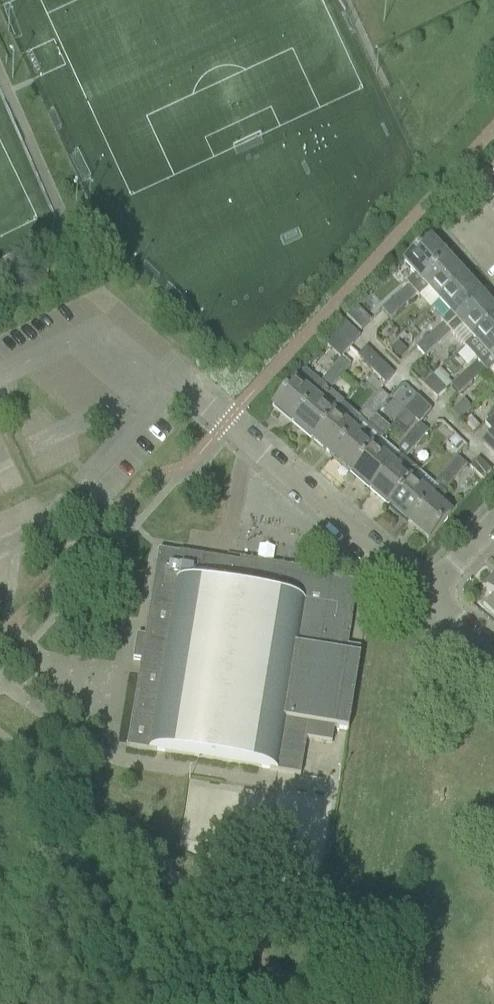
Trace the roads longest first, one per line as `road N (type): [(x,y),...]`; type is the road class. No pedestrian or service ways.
road 1 (residential): [(428,594),(226,422)]

